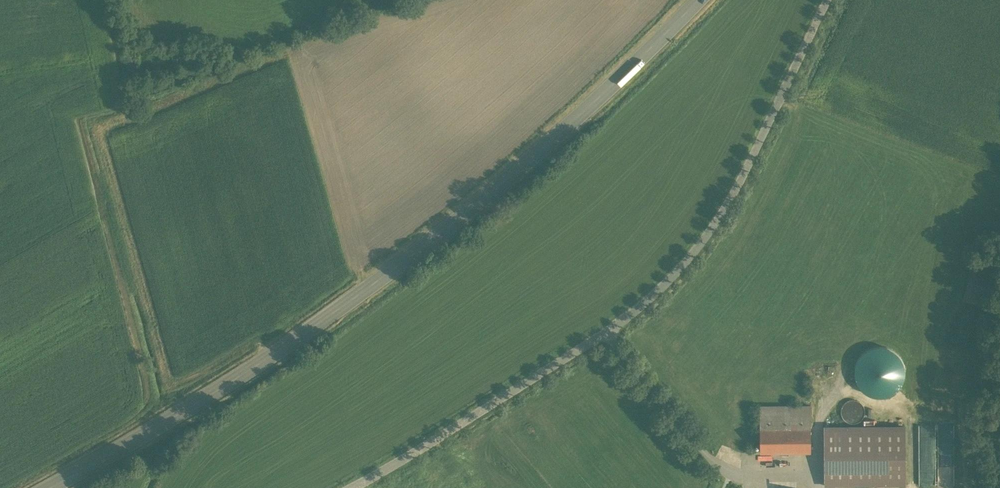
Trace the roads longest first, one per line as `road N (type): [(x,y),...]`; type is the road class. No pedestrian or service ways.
road 1 (primary): [(39,487),(239,373),(383,274),(526,159),(696,0)]
road 2 (unclassified): [(346,487),(531,377),(669,278),(717,217),(824,0)]

